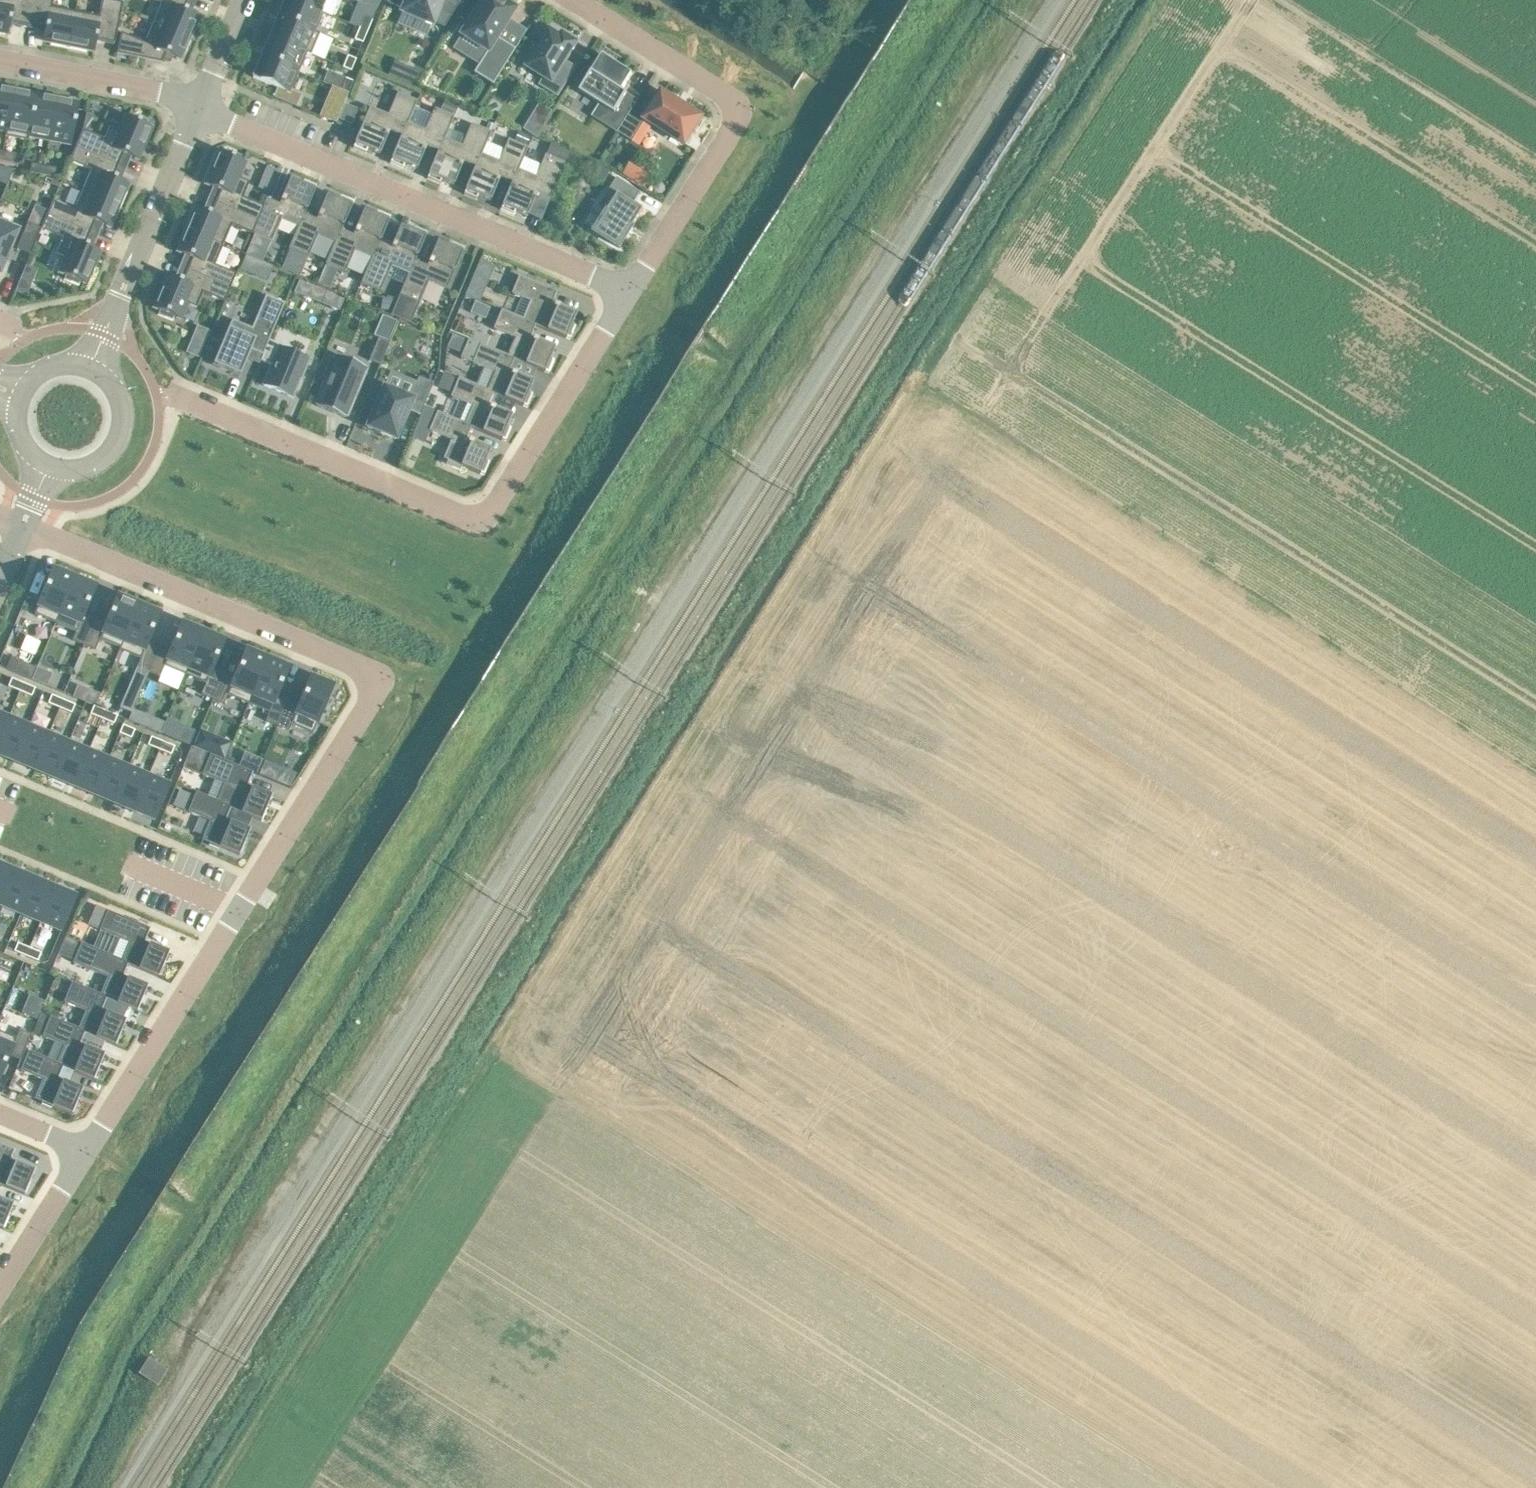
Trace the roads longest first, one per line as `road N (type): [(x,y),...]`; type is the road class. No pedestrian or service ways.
road 1 (track): [(173,1346),(332,1111),(1034,0)]
road 2 (residential): [(23,523),(381,679),(85,1150)]
road 3 (residential): [(167,397),(462,519),(484,518),(629,293)]
road 4 (residential): [(198,106),(629,293)]
road 5 (residential): [(629,293),(729,134),(734,112),(725,96),(567,0)]
road 6 (residential): [(198,106),(89,368)]
road 7 (unclassified): [(1463,1066),(1436,1134),(1439,1165),(1459,1193),(1535,1241)]
road 8 (residential): [(0,57),(159,90),(198,106)]
road 9 (tertiary): [(1445,973),(1260,898)]
road 10 (tertiary): [(1249,931),(1429,1005)]
road 11 (unclassified): [(47,465),(82,467),(118,433),(115,394),(89,368)]
road 12 (residential): [(85,1150),(0,1284)]

